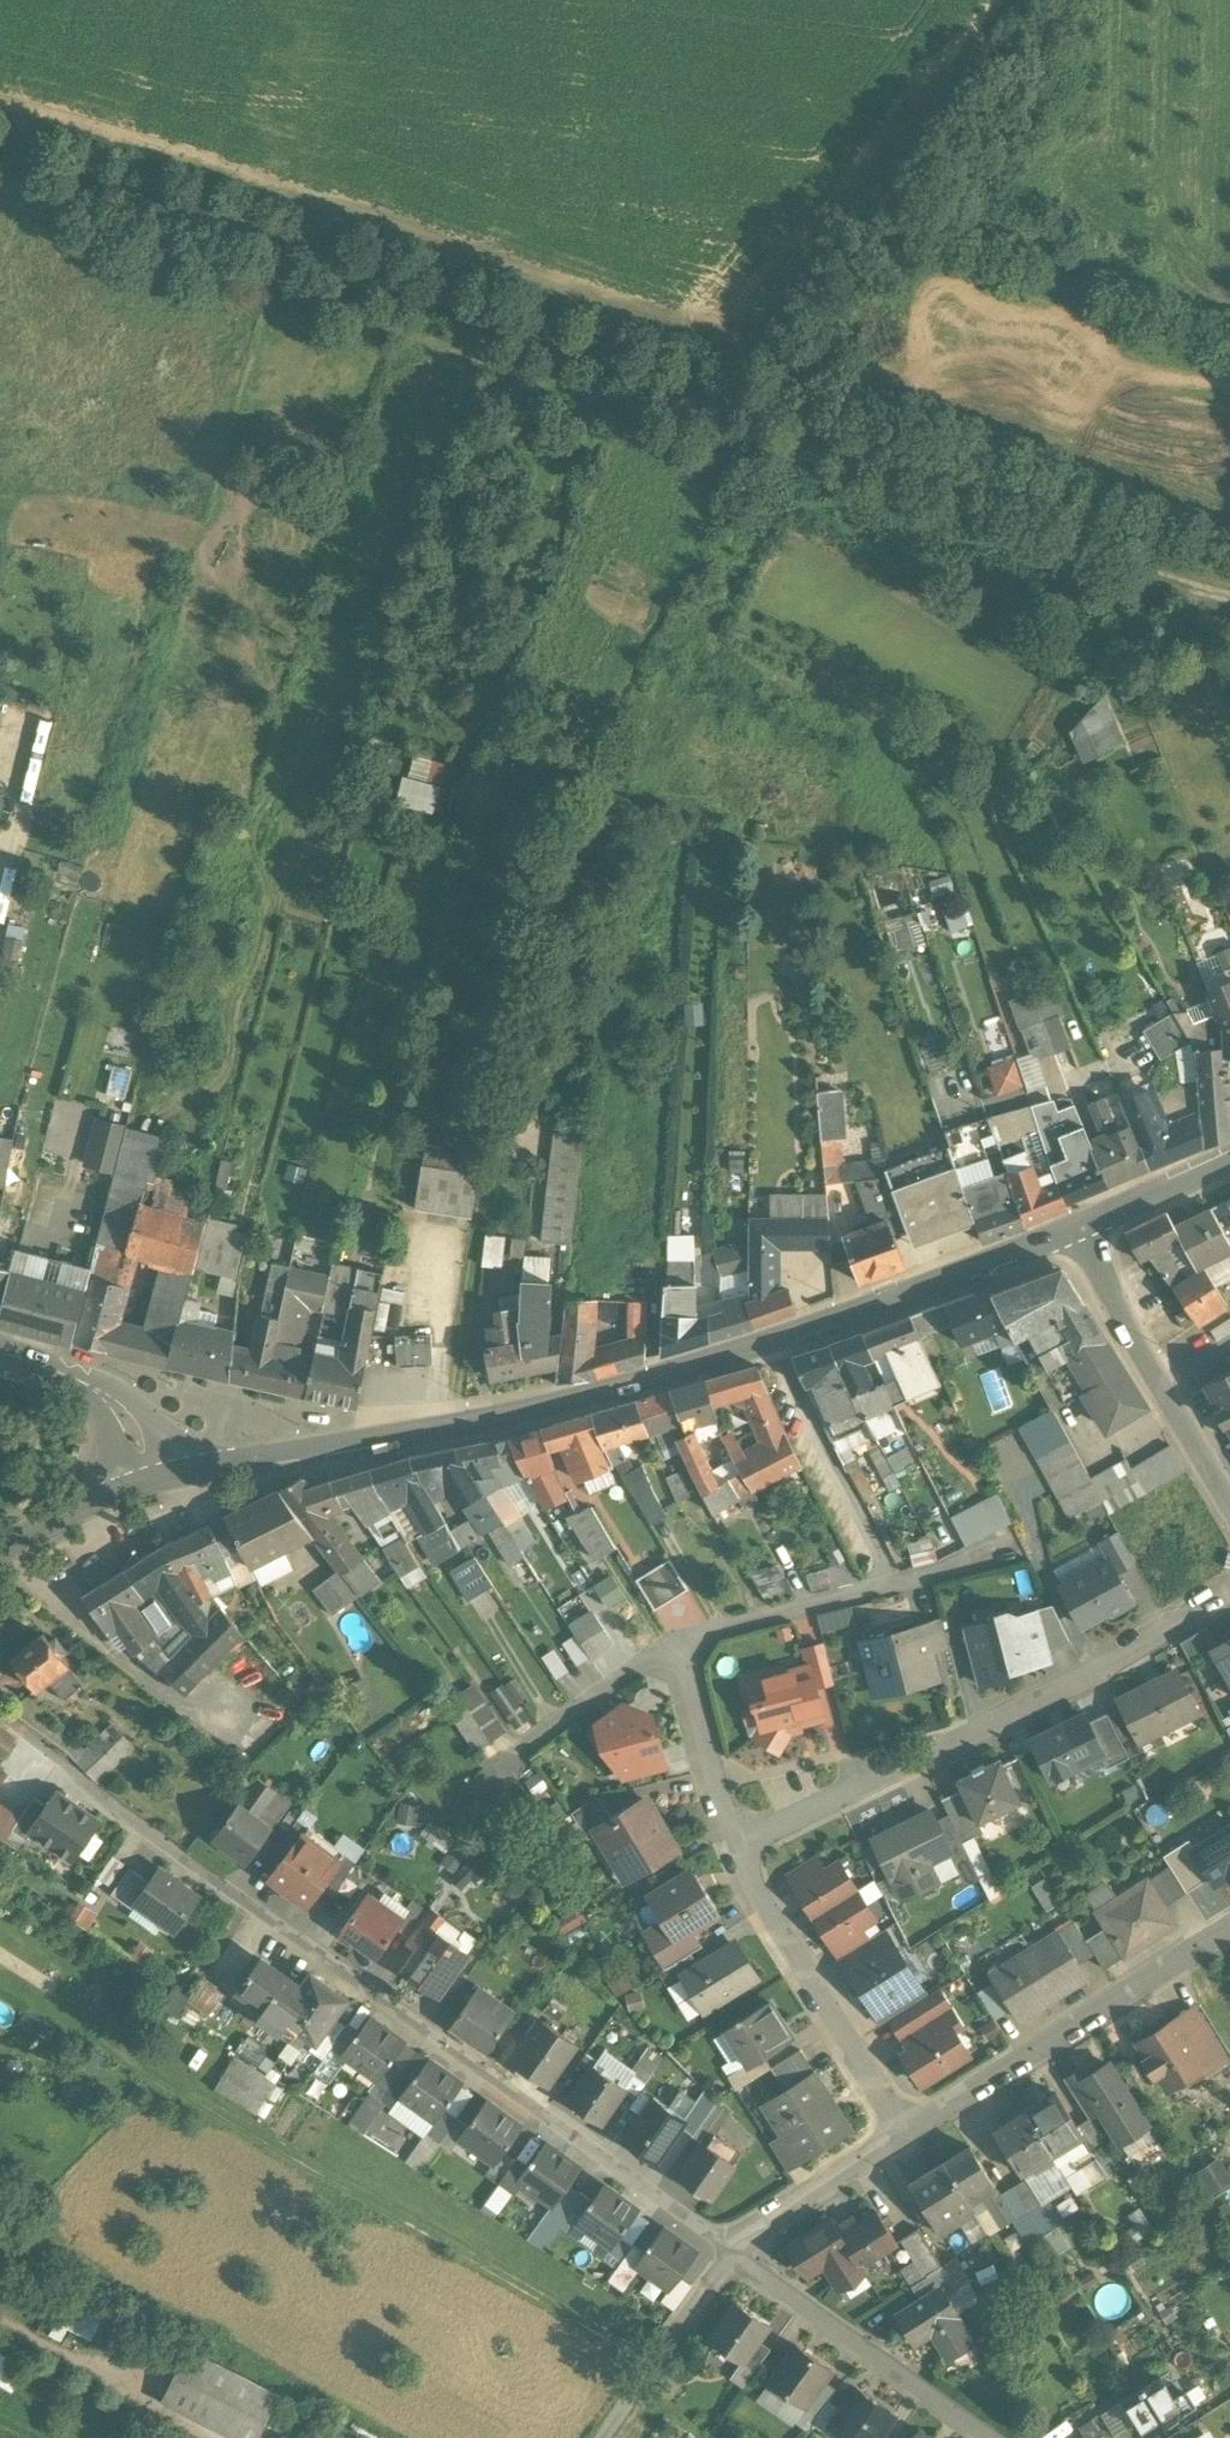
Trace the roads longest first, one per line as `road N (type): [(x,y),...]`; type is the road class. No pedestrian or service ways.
road 1 (track): [(0,195),(274,301),(1229,599)]
road 2 (residential): [(25,1735),(275,1932),(728,2258)]
road 3 (track): [(652,2363),(113,2055),(58,1995),(0,1958)]
road 4 (tertiary): [(774,1344),(486,1423),(159,1480)]
road 5 (residential): [(735,1838),(898,1771),(1229,1595)]
road 6 (residential): [(907,2134),(1229,1926)]
road 7 (residential): [(735,1838),(782,1937),(907,2134)]
road 8 (tertiary): [(1072,1230),(774,1344)]
road 9 (tertiary): [(1229,1501),(1072,1230)]
road 10 (residential): [(728,2258),(980,2437)]
road 11 (residential): [(774,1344),(889,1585)]
road 12 (track): [(209,2437),(0,2331)]
road 13 (residential): [(728,2258),(762,2223),(907,2134)]
road 14 (track): [(602,2437),(728,2258)]
road 15 (residential): [(889,1585),(680,1644)]
road 16 (unclassified): [(159,1480),(123,1409),(58,1371),(0,1351)]
road 17 (residential): [(680,1644),(735,1838)]
road 18 (residential): [(680,1644),(526,1745)]
road 19 (tertiary): [(159,1480),(80,1508),(0,1553)]
road 20 (tertiary): [(1229,1161),(1072,1230)]
road 21 (residential): [(889,1585),(1011,1557)]

